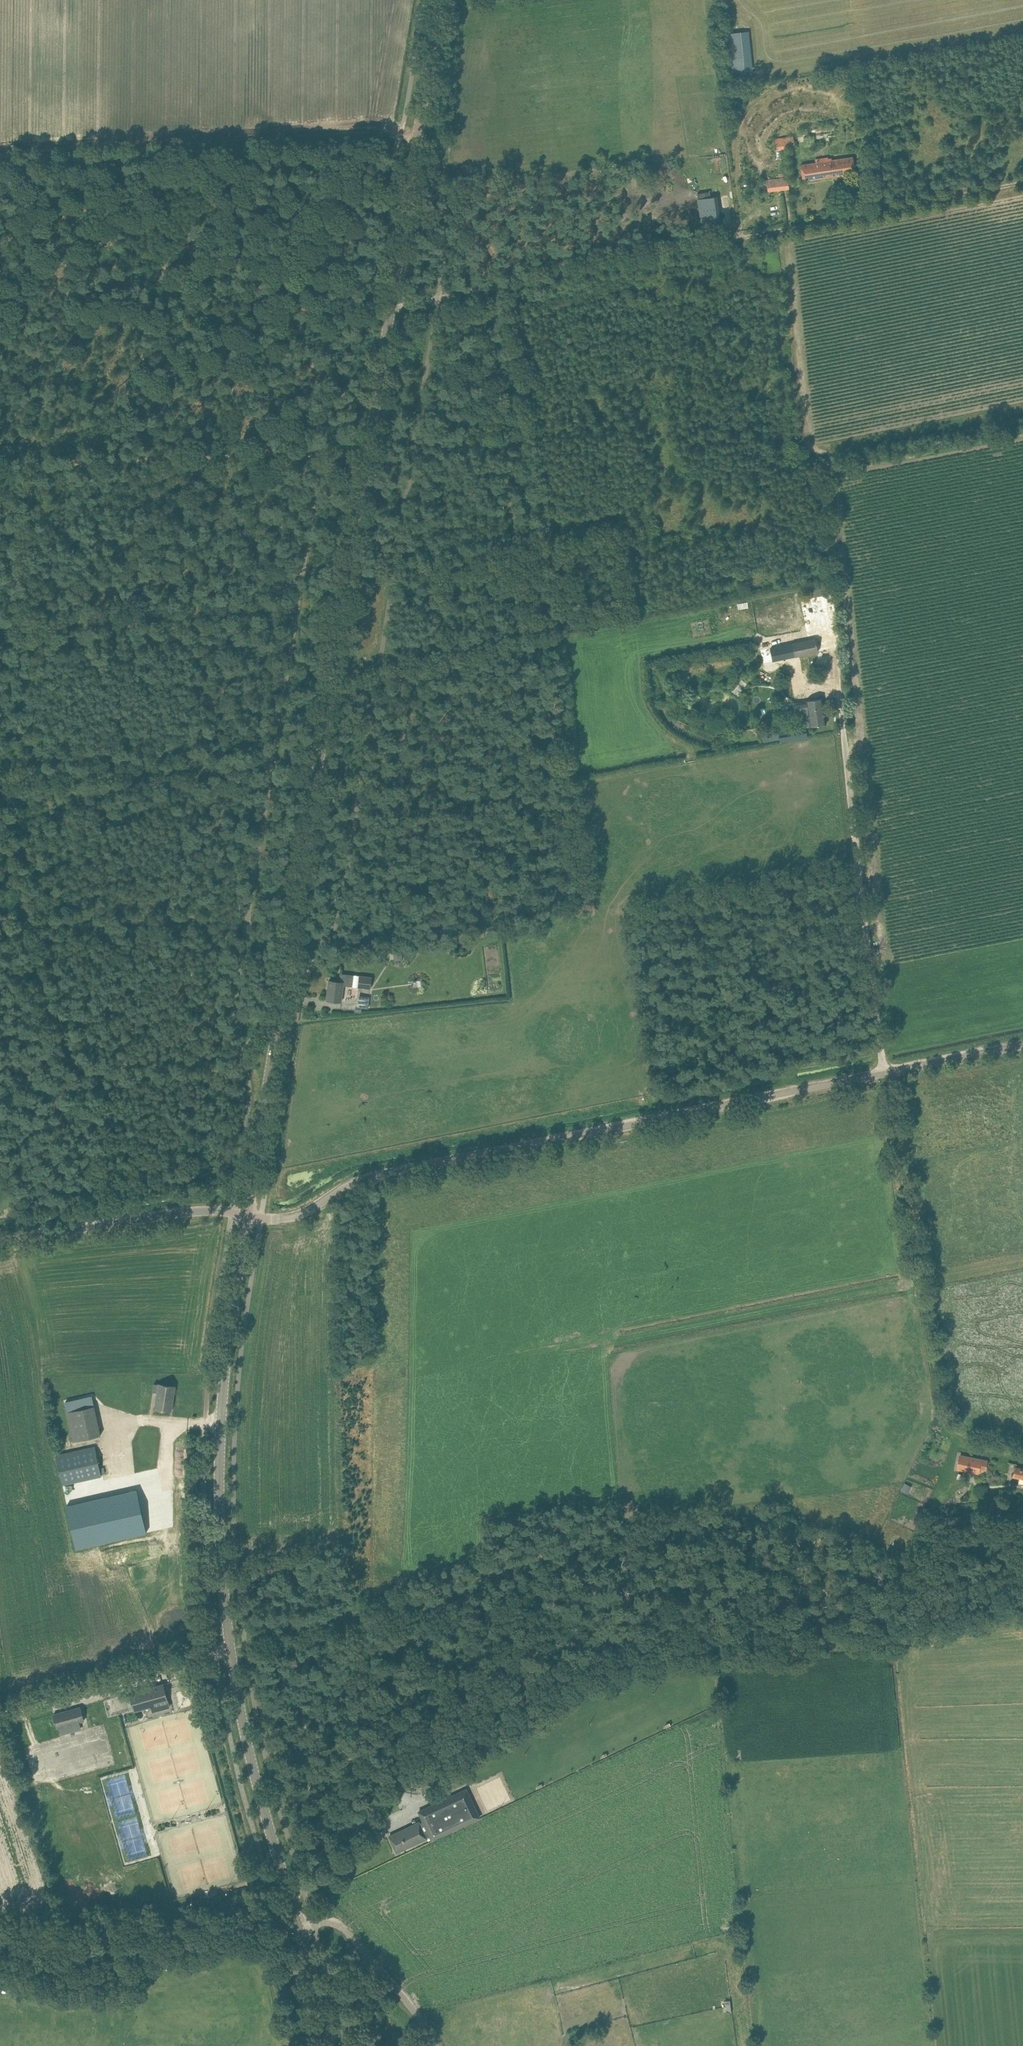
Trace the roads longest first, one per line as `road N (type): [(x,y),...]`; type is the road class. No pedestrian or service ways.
road 1 (tertiary): [(249,1213),(439,0)]
road 2 (tertiary): [(299,1929),(250,1752),(224,1589),(218,1458),(249,1213)]
road 3 (unclassified): [(249,1213),(288,1218),(367,1178),(884,1073)]
road 4 (unclassified): [(884,1073),(837,726)]
road 5 (track): [(545,1557),(215,1653)]
road 6 (track): [(123,1220),(24,921)]
road 7 (unclassified): [(0,1240),(182,1212),(249,1213)]
road 8 (track): [(215,1653),(0,1711)]
road 9 (unclassified): [(428,2045),(334,1925),(299,1929)]
road 10 (unclassified): [(884,1073),(1022,1046)]
road 11 (tertiary): [(329,2045),(299,1929)]

